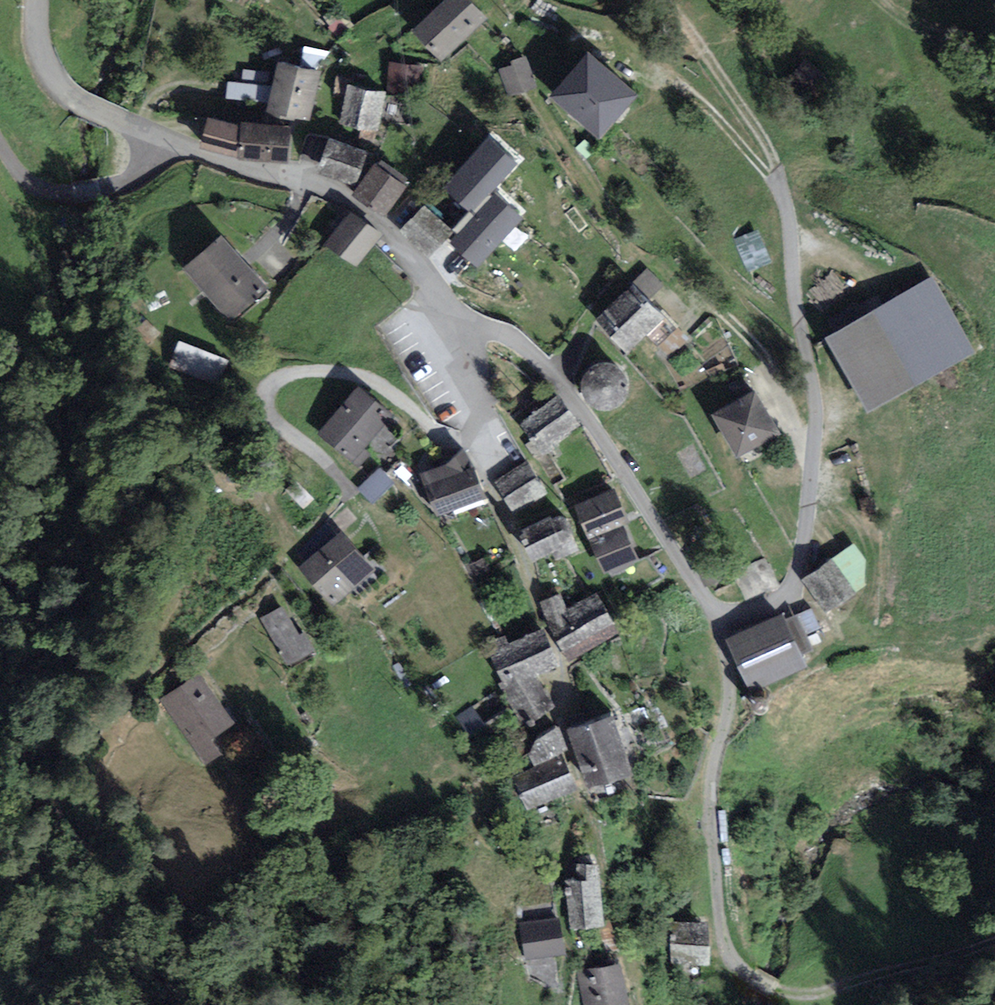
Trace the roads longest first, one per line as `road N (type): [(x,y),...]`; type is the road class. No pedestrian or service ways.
road 1 (unclassified): [(794,994),(745,973),(724,946),(716,909),(709,799),(730,692),(711,610),(555,369),(515,343),(463,327),(391,233),(333,190),(148,140),(66,92),(39,47),(36,0)]
road 2 (track): [(779,183),(765,143),(668,0)]
road 3 (track): [(794,994),(994,942)]
road 4 (track): [(881,0),(941,34),(994,31)]

